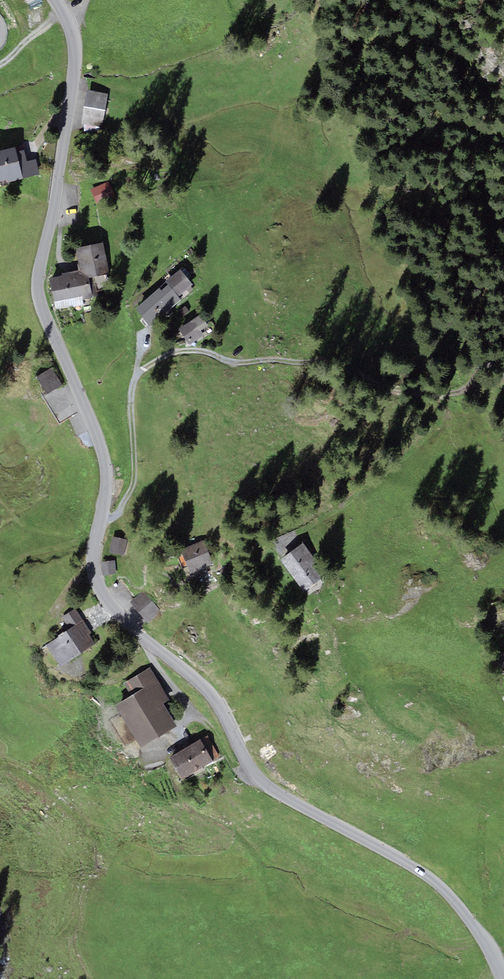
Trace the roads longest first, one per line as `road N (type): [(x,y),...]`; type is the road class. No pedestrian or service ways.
road 1 (tertiary): [(54,0),(75,51),(38,291),(103,453),(106,495),(92,566),(99,591),(208,693),(262,783),(438,885),(501,978)]
road 2 (track): [(98,527),(133,484),(136,374),(177,351),(240,362),(307,354),(503,399)]

